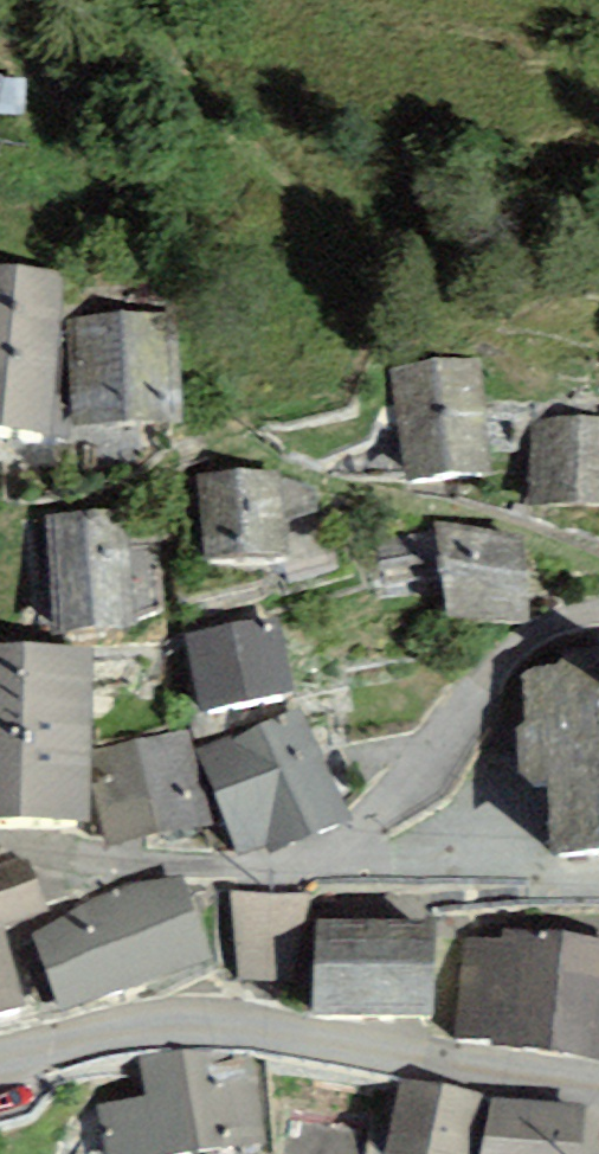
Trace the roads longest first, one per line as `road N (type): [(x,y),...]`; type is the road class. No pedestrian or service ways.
road 1 (tertiary): [(0,1054),(206,1023),(598,1083)]

